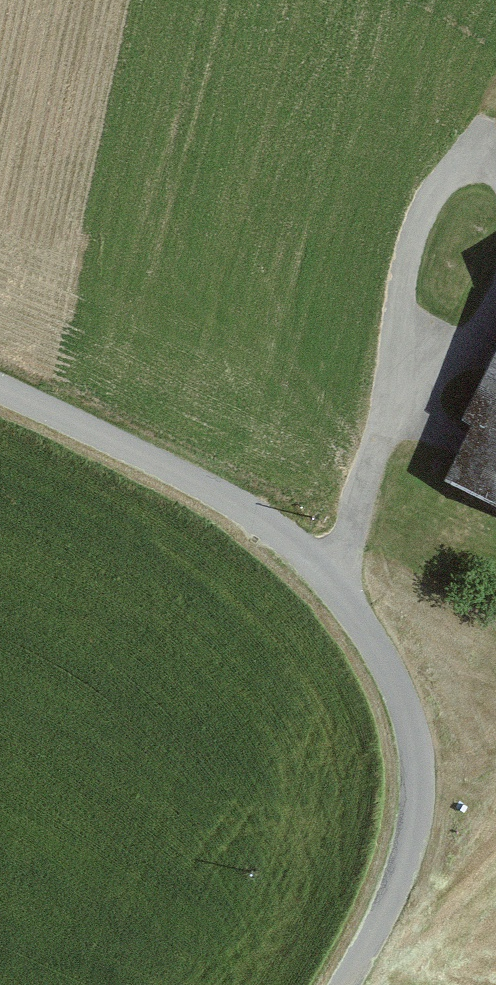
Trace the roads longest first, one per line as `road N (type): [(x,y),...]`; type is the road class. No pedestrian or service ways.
road 1 (unclassified): [(343,984),(407,865),(417,783),(401,698),(338,591)]
road 2 (unclassified): [(338,591),(283,536),(239,507),(0,389)]
road 3 (residential): [(495,171),(469,165),(450,174),(425,209),(411,241),(388,383)]
road 4 (residential): [(377,439),(472,341),(495,301)]
road 5 (residential): [(377,439),(338,591)]

